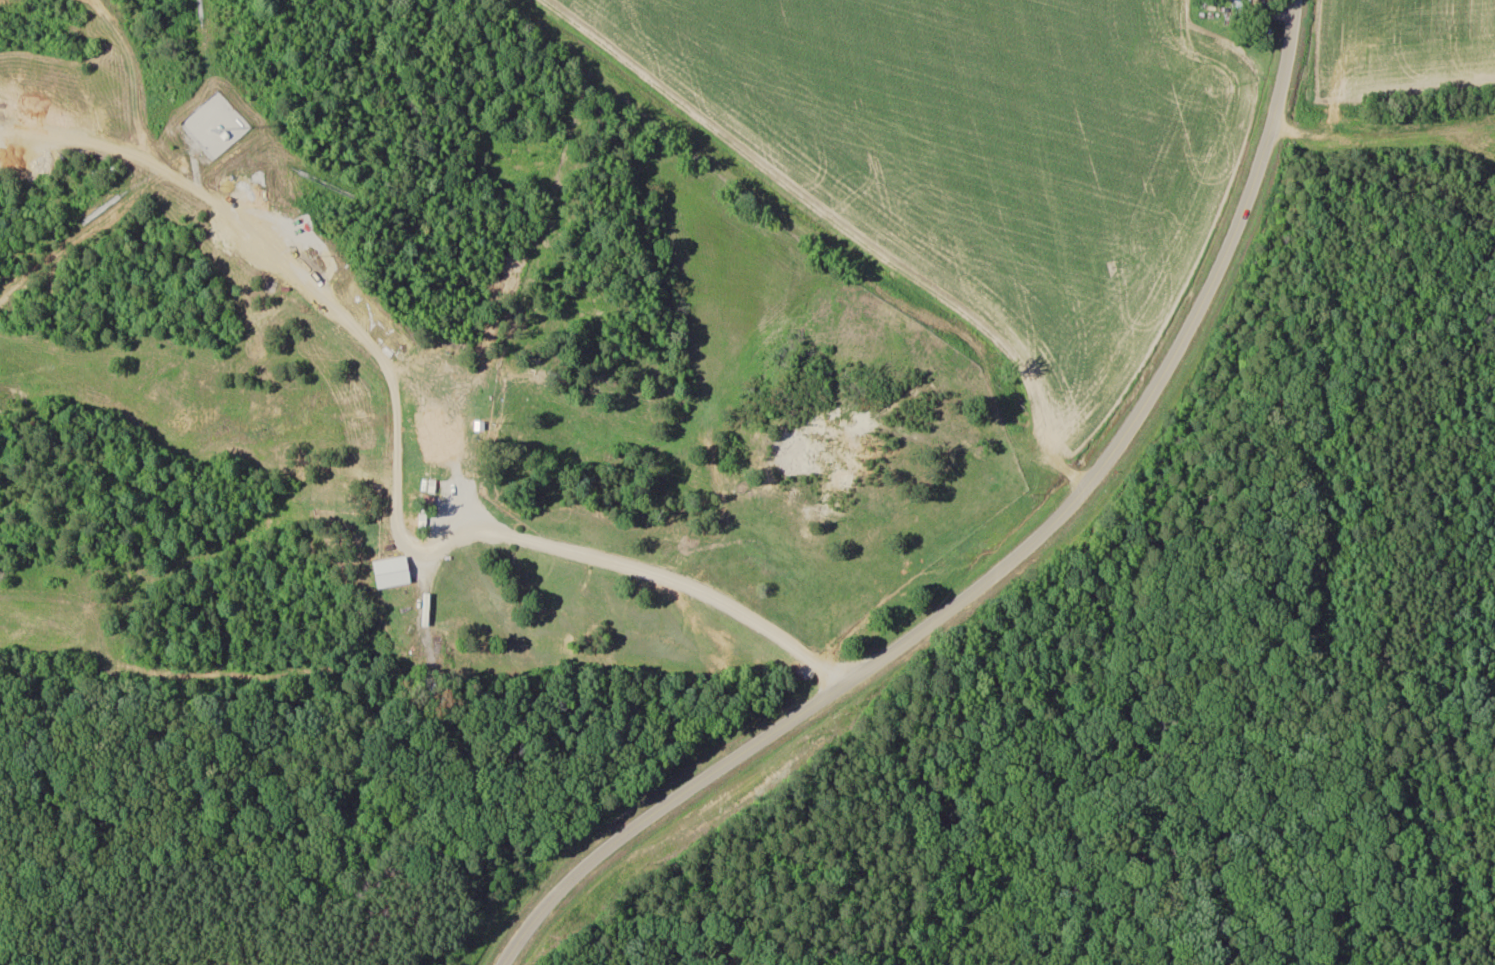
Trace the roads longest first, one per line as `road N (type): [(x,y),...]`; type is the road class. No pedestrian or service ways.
road 1 (tertiary): [(503,964),(559,888),(614,841),(937,620),(1041,533),(1098,468),(1192,322),(1241,216),(1275,108),(1293,0)]
road 2 (residential): [(843,684),(247,460)]

